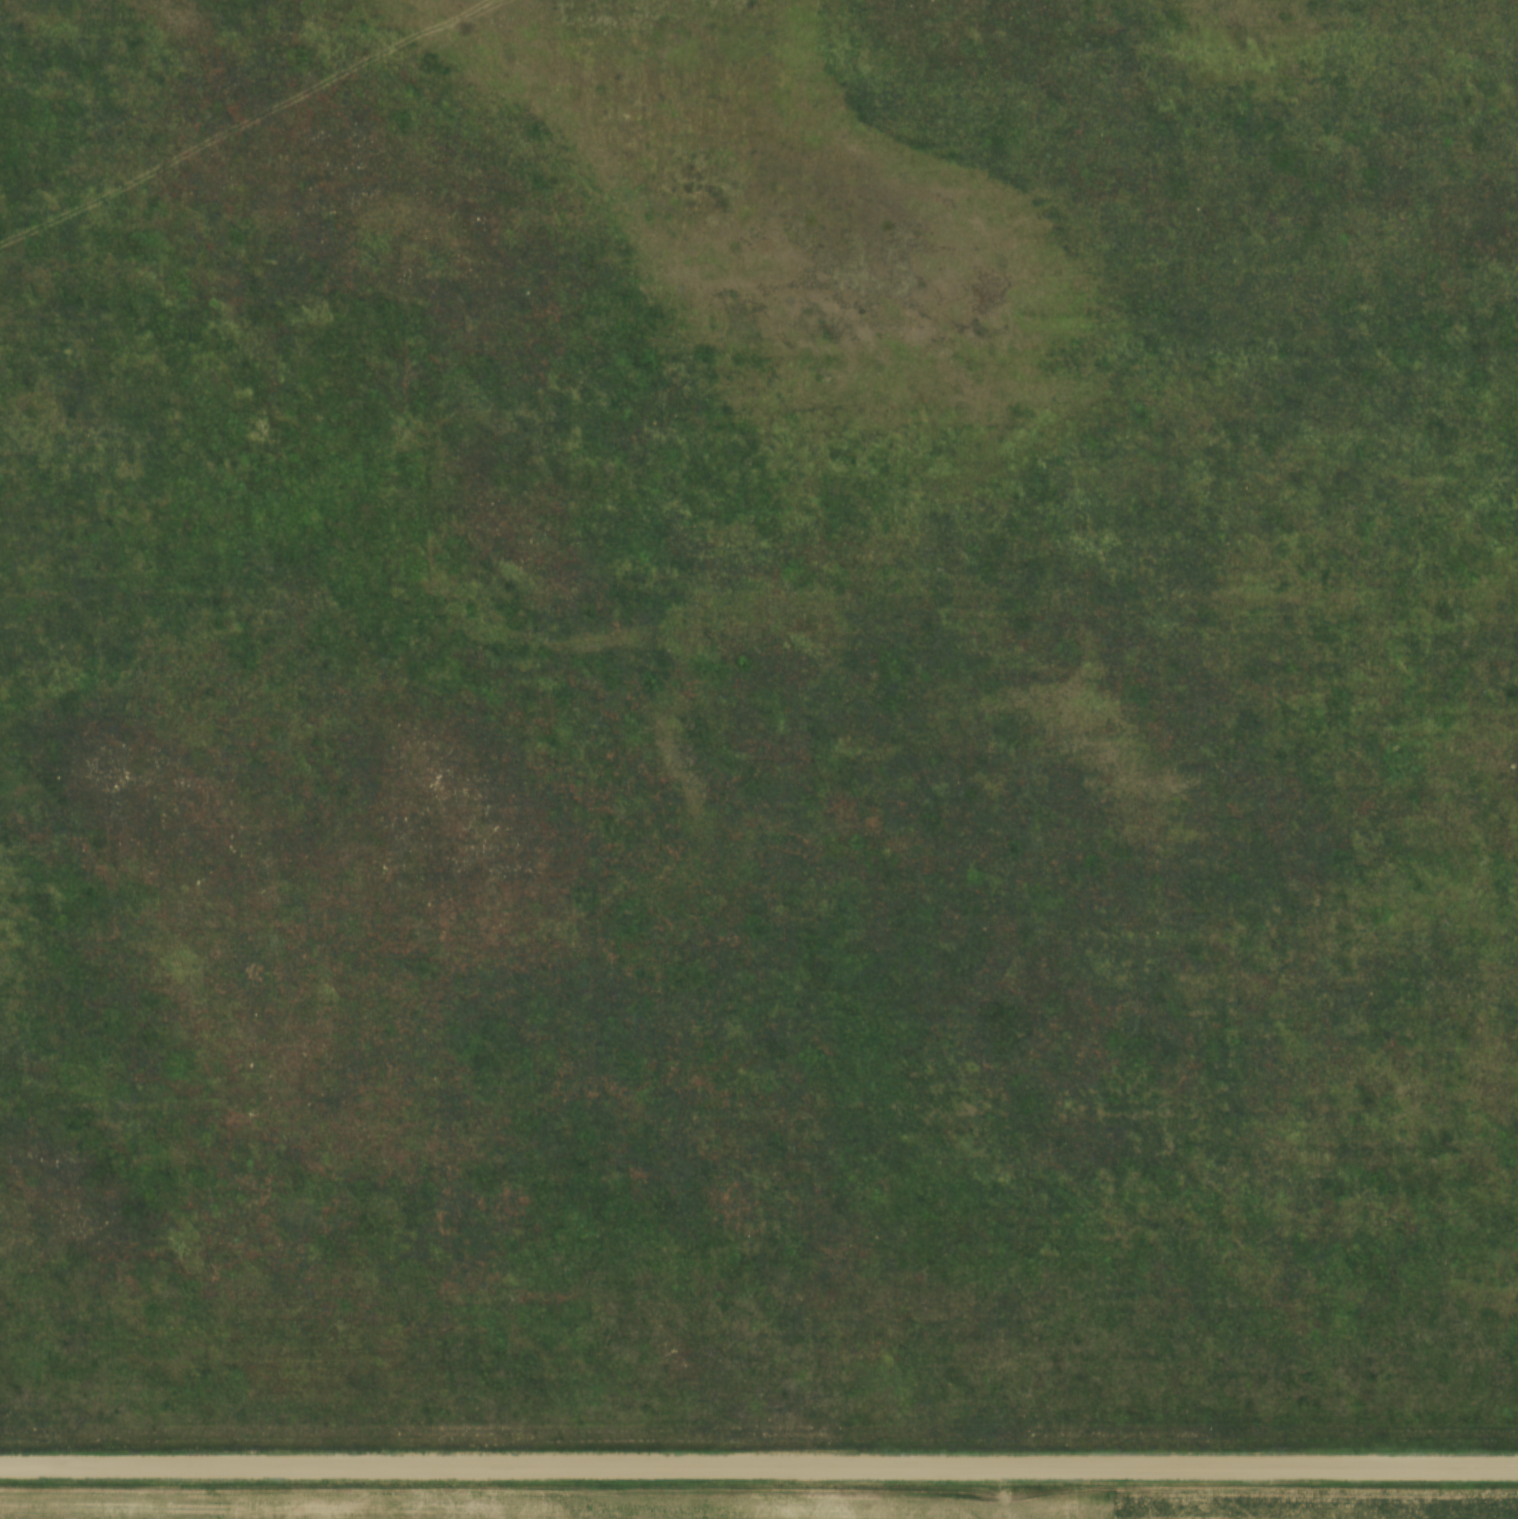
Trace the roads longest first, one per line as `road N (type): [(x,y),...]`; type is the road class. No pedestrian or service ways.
road 1 (residential): [(1517,1469),(0,1467)]

